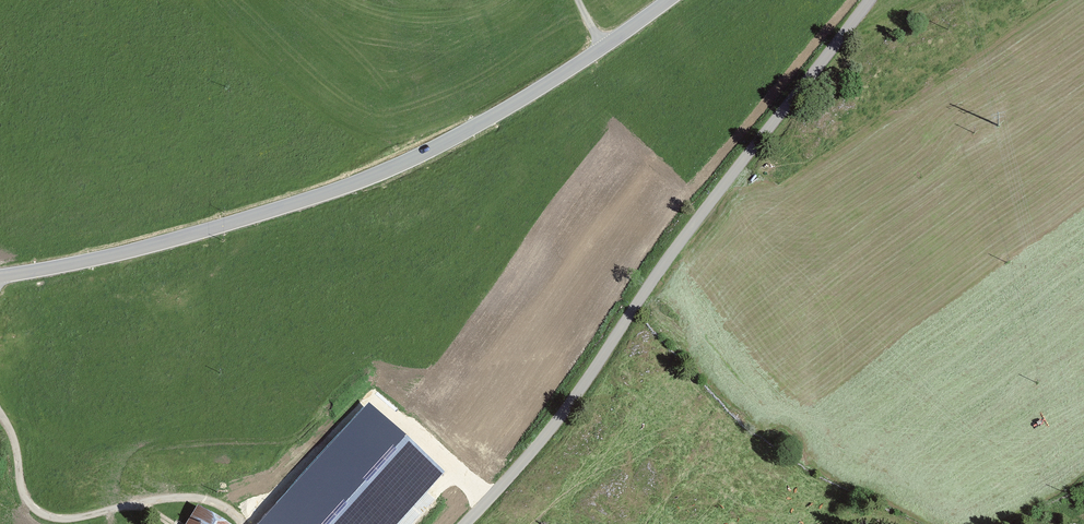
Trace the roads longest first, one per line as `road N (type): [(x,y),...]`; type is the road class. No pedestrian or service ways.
road 1 (secondary): [(0,276),(147,247),(362,180),(545,86),(669,0)]
road 2 (unclassified): [(465,523),(558,420),(686,235),(870,0)]

